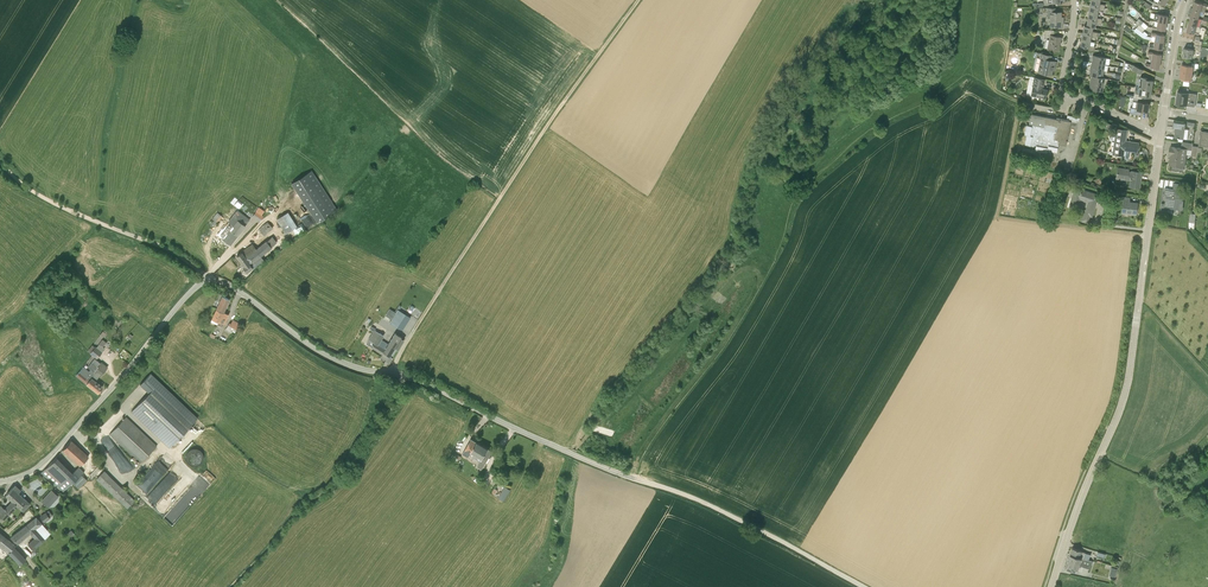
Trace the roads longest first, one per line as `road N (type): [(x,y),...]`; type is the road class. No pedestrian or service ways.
road 1 (unclassified): [(864,586),(693,498),(592,462),(418,380),(337,360),(208,277),(50,457),(16,478)]
road 2 (tertiary): [(1051,586),(1128,382),(1161,137)]
road 3 (track): [(639,0),(540,136),(390,373)]
road 4 (track): [(230,586),(294,514),(345,474),(403,375)]
road 5 (track): [(208,277),(157,244),(49,200),(0,162)]

